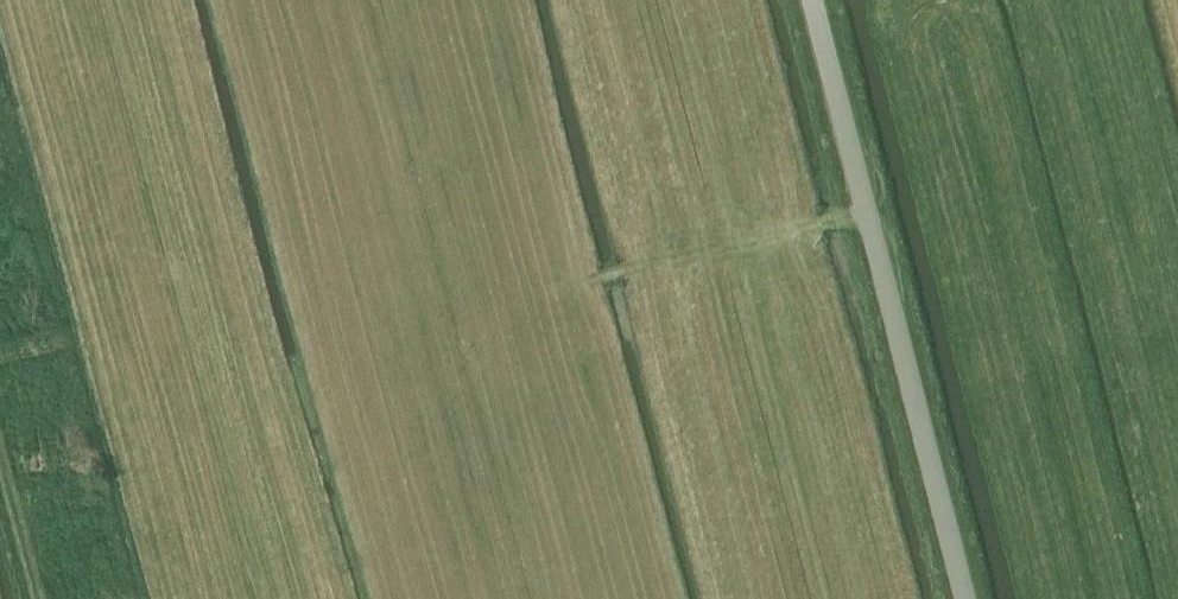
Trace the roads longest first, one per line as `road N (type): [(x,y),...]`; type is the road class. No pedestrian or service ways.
road 1 (unclassified): [(953,598),(799,0)]

